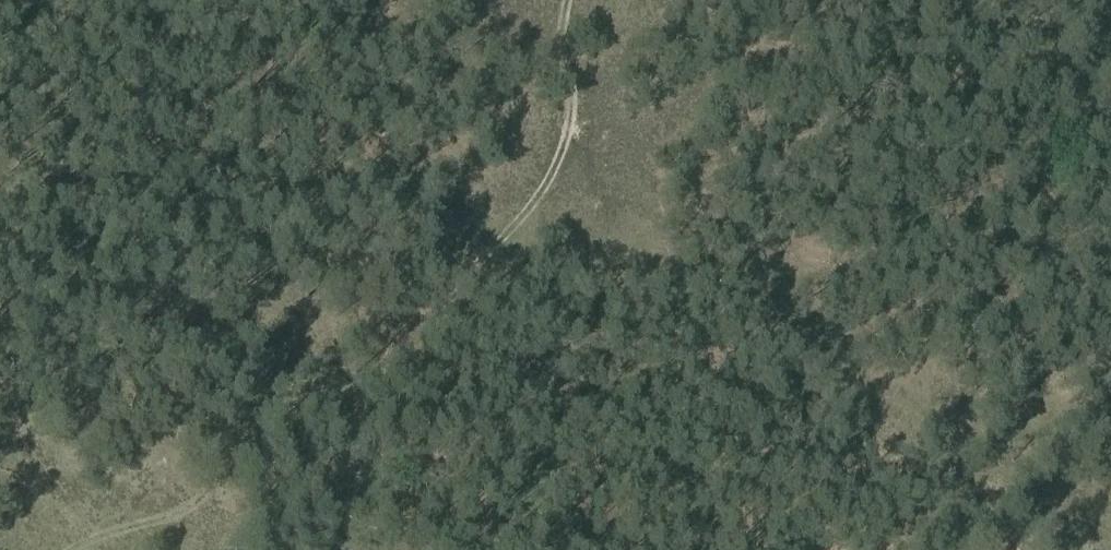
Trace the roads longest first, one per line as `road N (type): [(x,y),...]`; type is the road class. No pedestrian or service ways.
road 1 (track): [(567,0),(561,36),(575,92),(547,181)]

